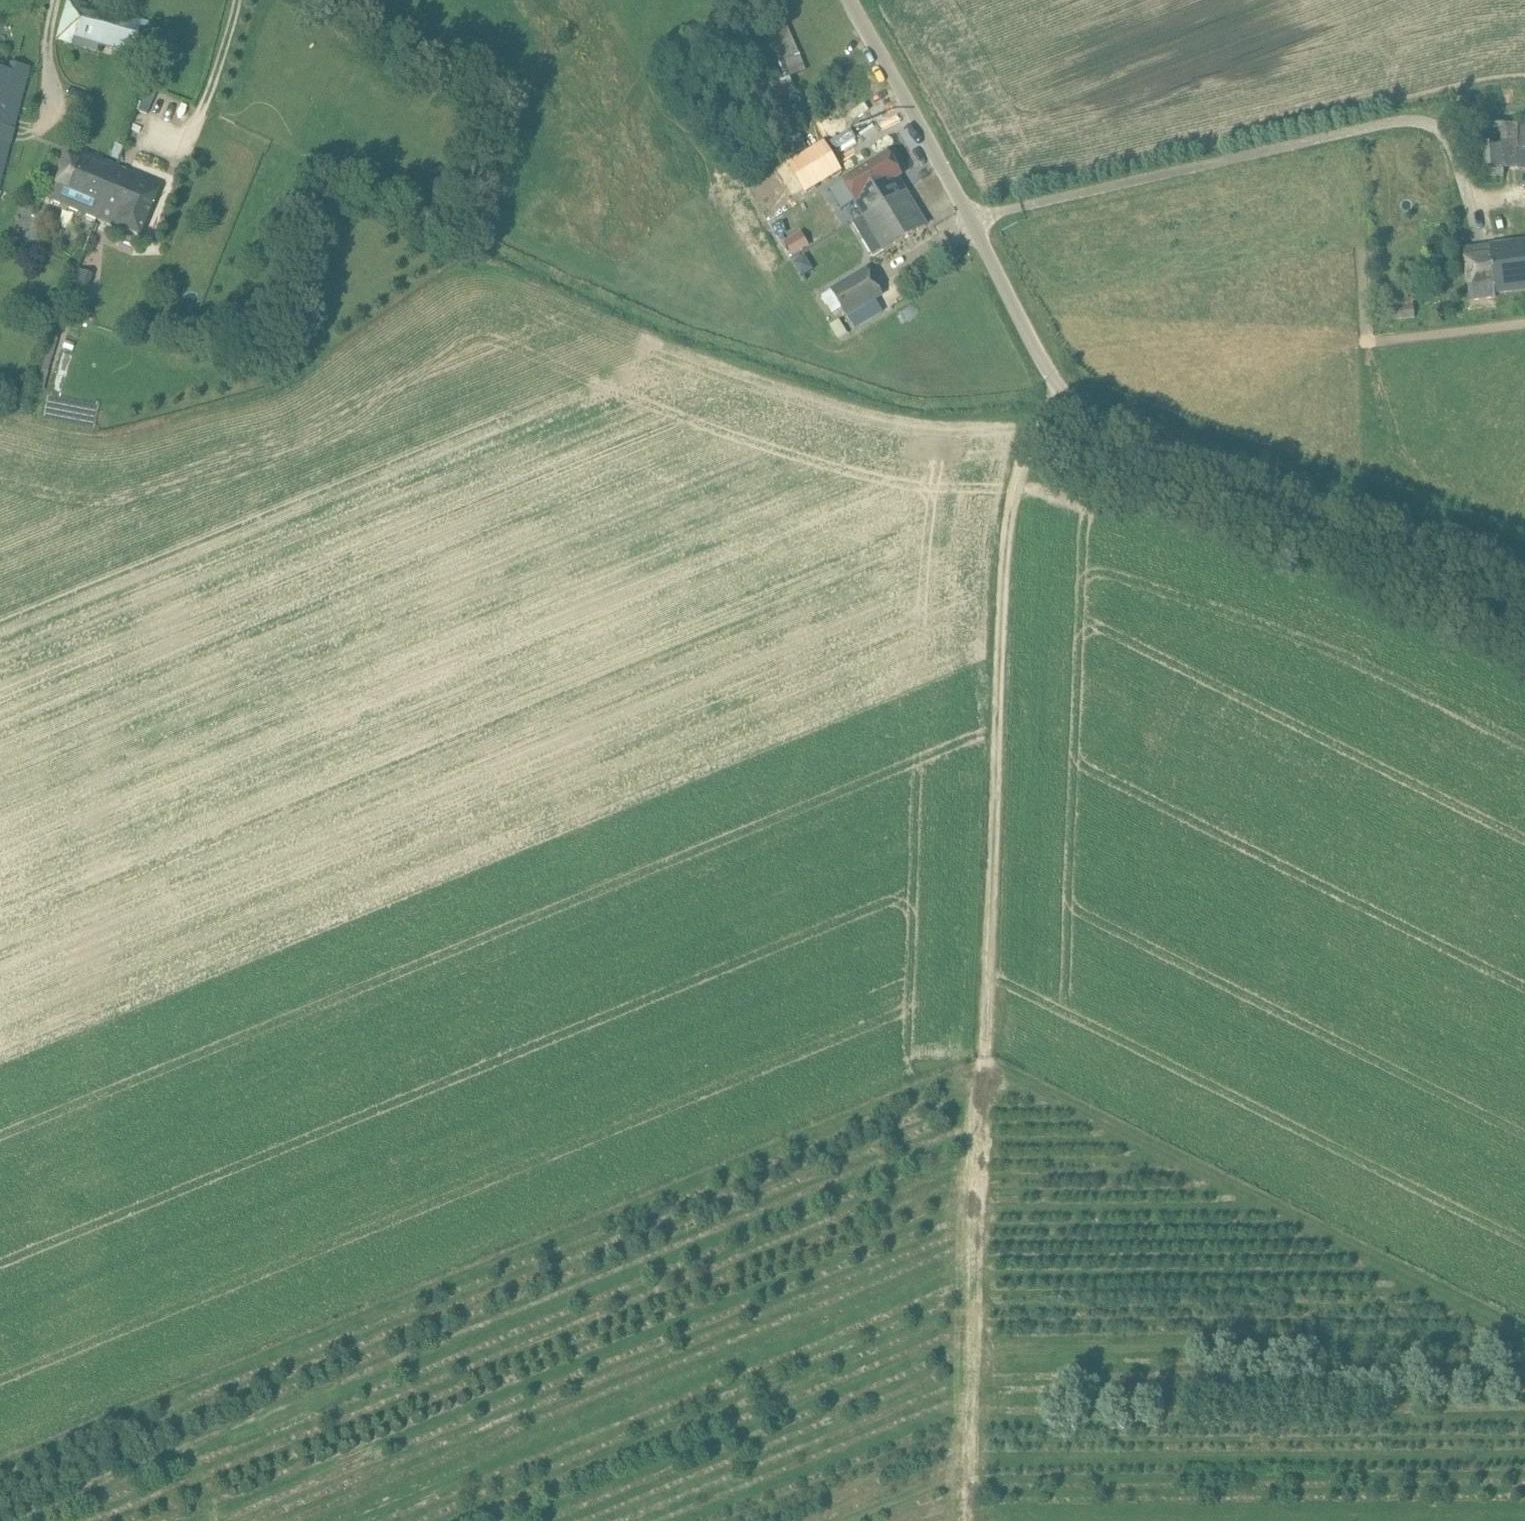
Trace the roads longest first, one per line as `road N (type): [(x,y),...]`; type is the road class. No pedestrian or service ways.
road 1 (track): [(963,1520),(1012,503),(1030,443),(1067,399)]
road 2 (unclassified): [(1524,572),(1127,433),(1067,399),(847,0)]

